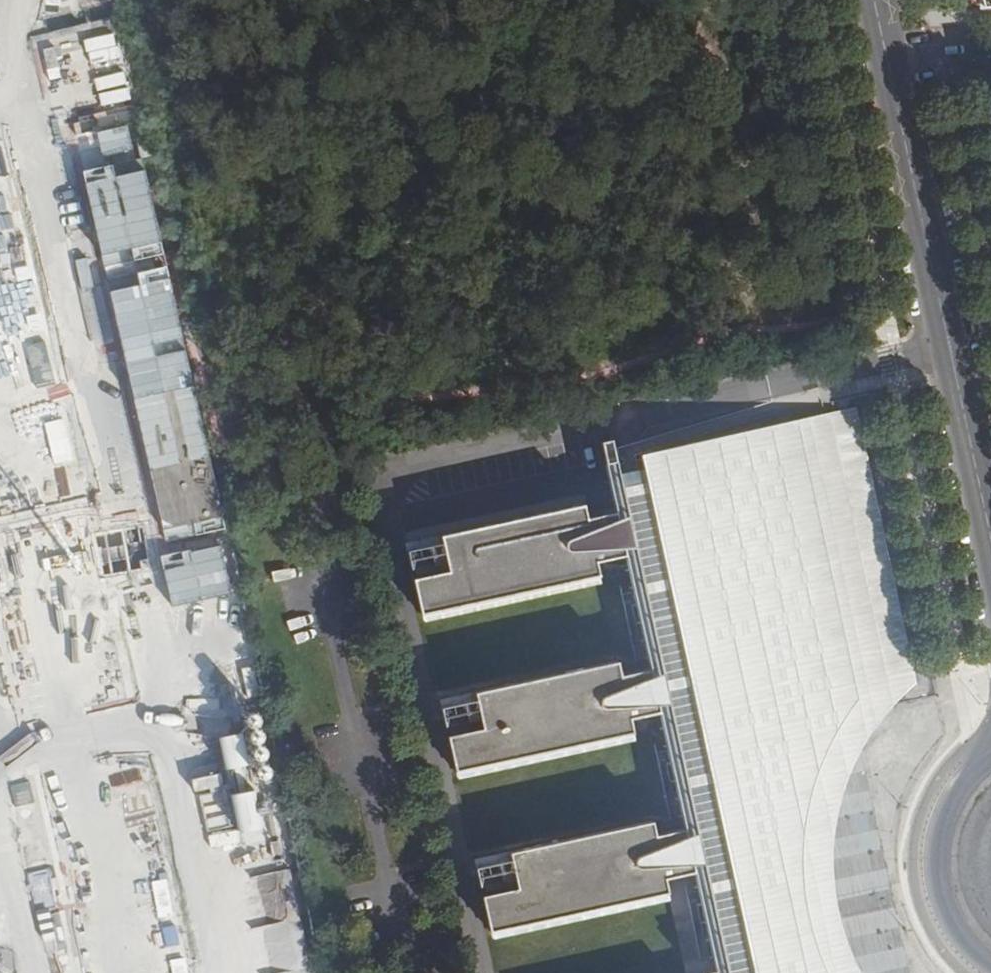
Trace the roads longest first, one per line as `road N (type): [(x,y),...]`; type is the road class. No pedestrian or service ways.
road 1 (residential): [(990,534),(875,0)]
road 2 (tertiary): [(988,755),(956,786),(936,827),(931,871),(940,915),(963,953),(987,972)]

